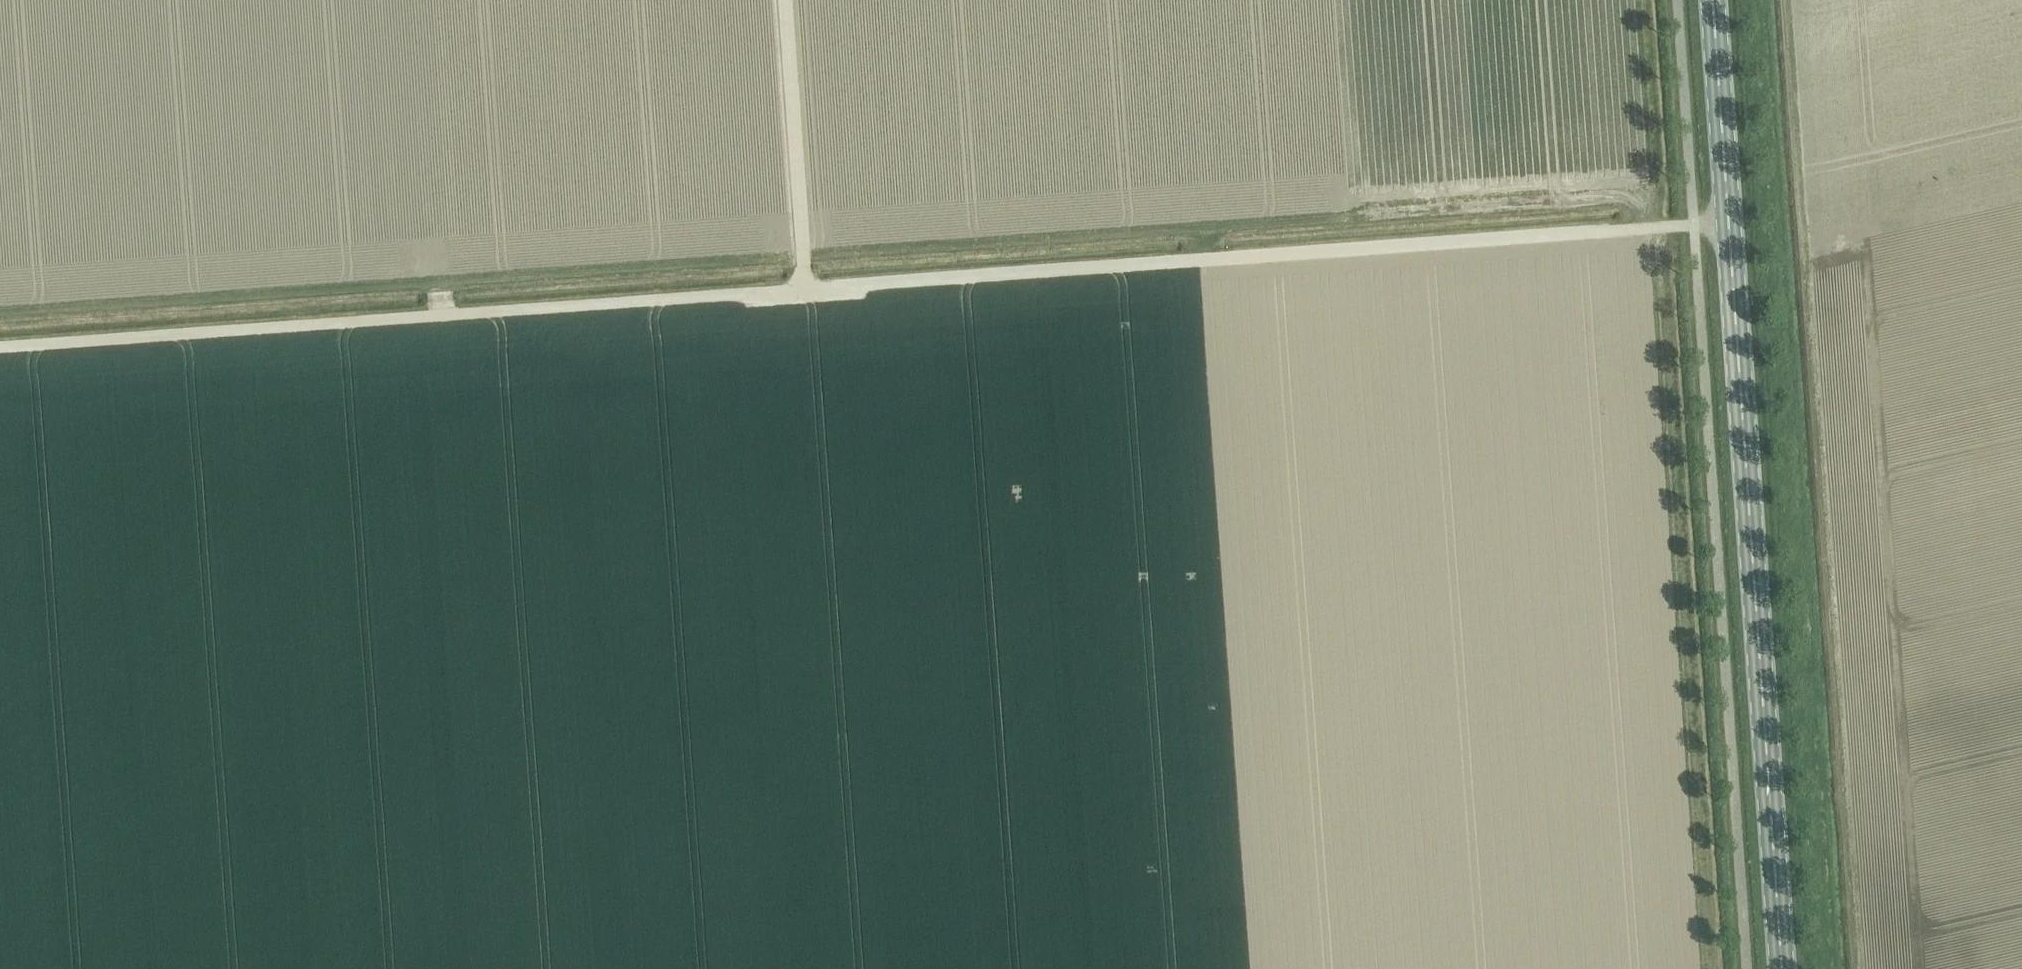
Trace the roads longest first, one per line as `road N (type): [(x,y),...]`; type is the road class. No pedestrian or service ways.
road 1 (secondary): [(1784,968),(1713,0)]

